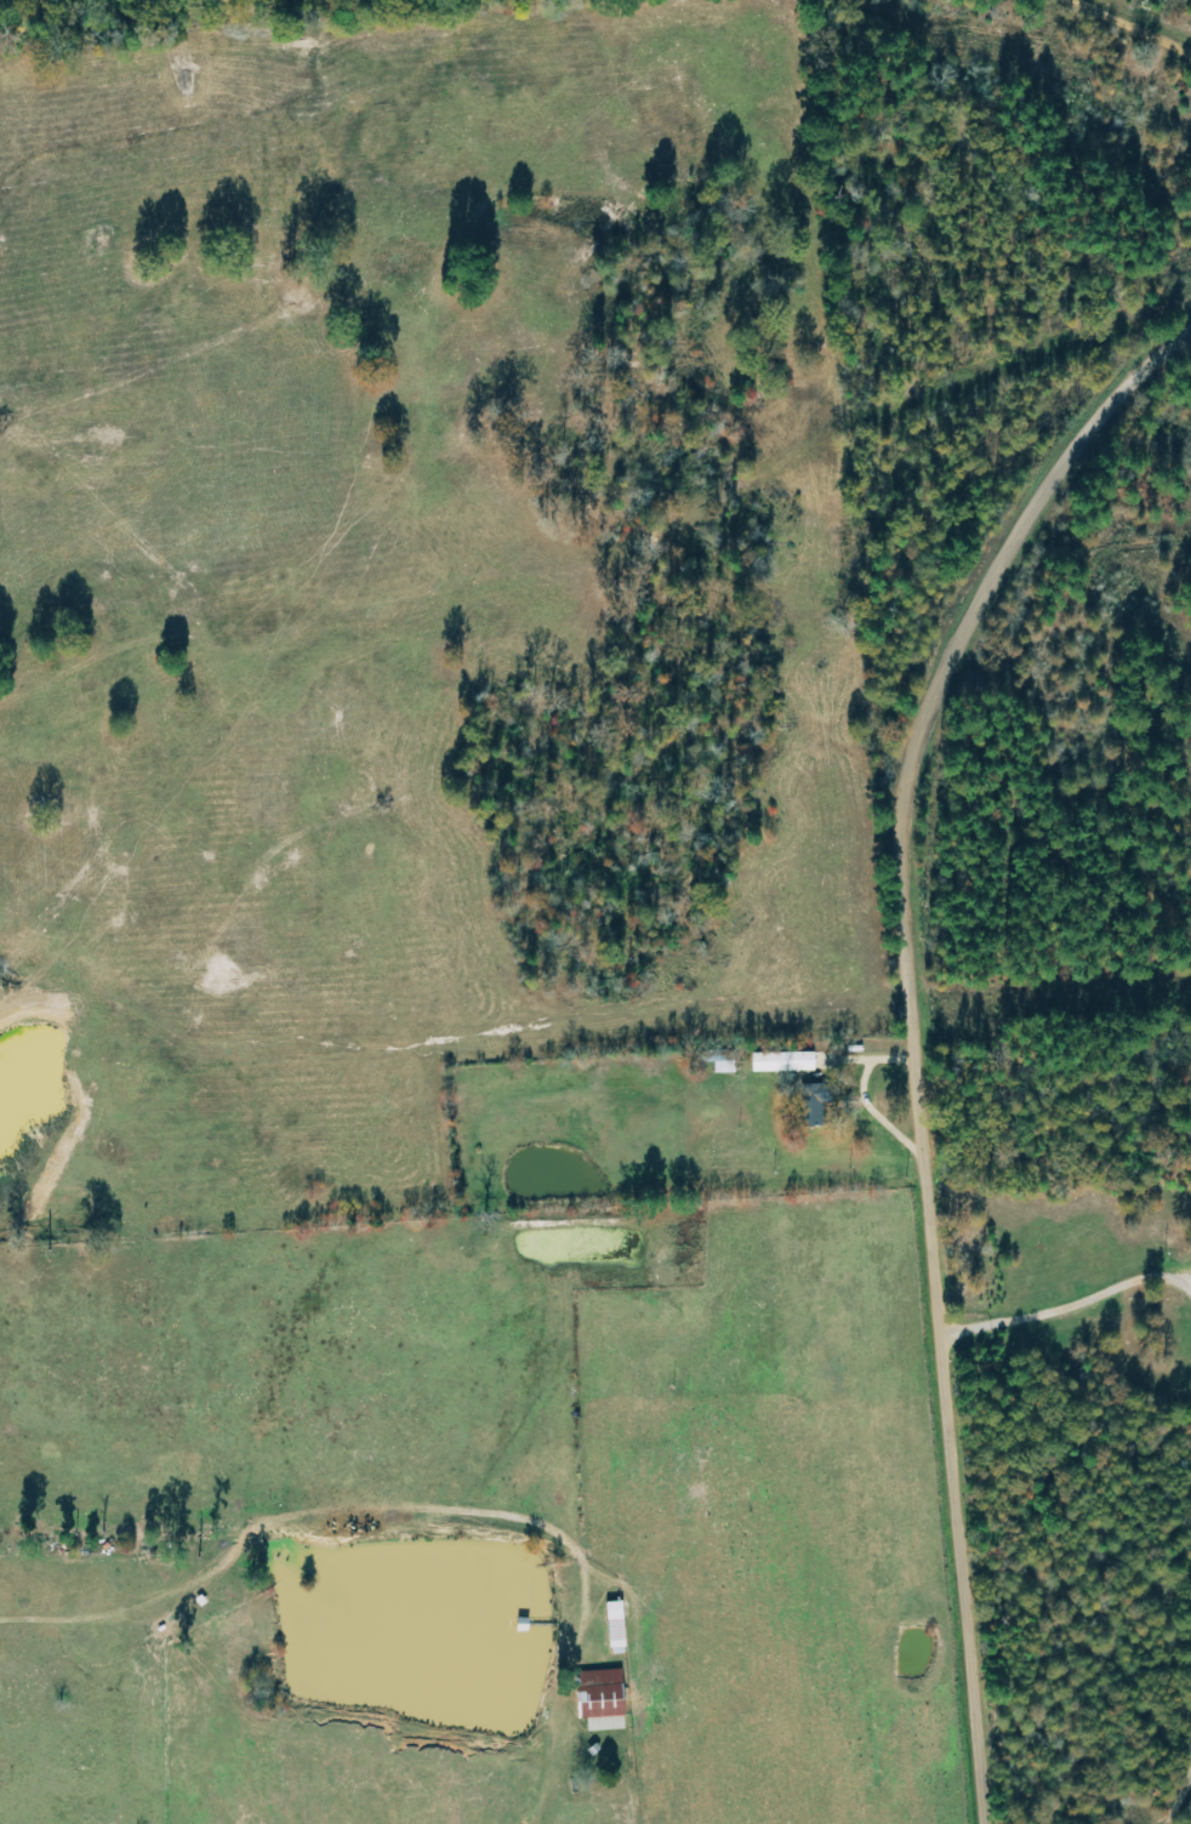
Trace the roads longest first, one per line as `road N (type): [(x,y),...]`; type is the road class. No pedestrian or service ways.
road 1 (residential): [(986,1823),(923,1152),(901,822),(912,753),(938,676),(985,592),(1122,393),(1190,333)]

